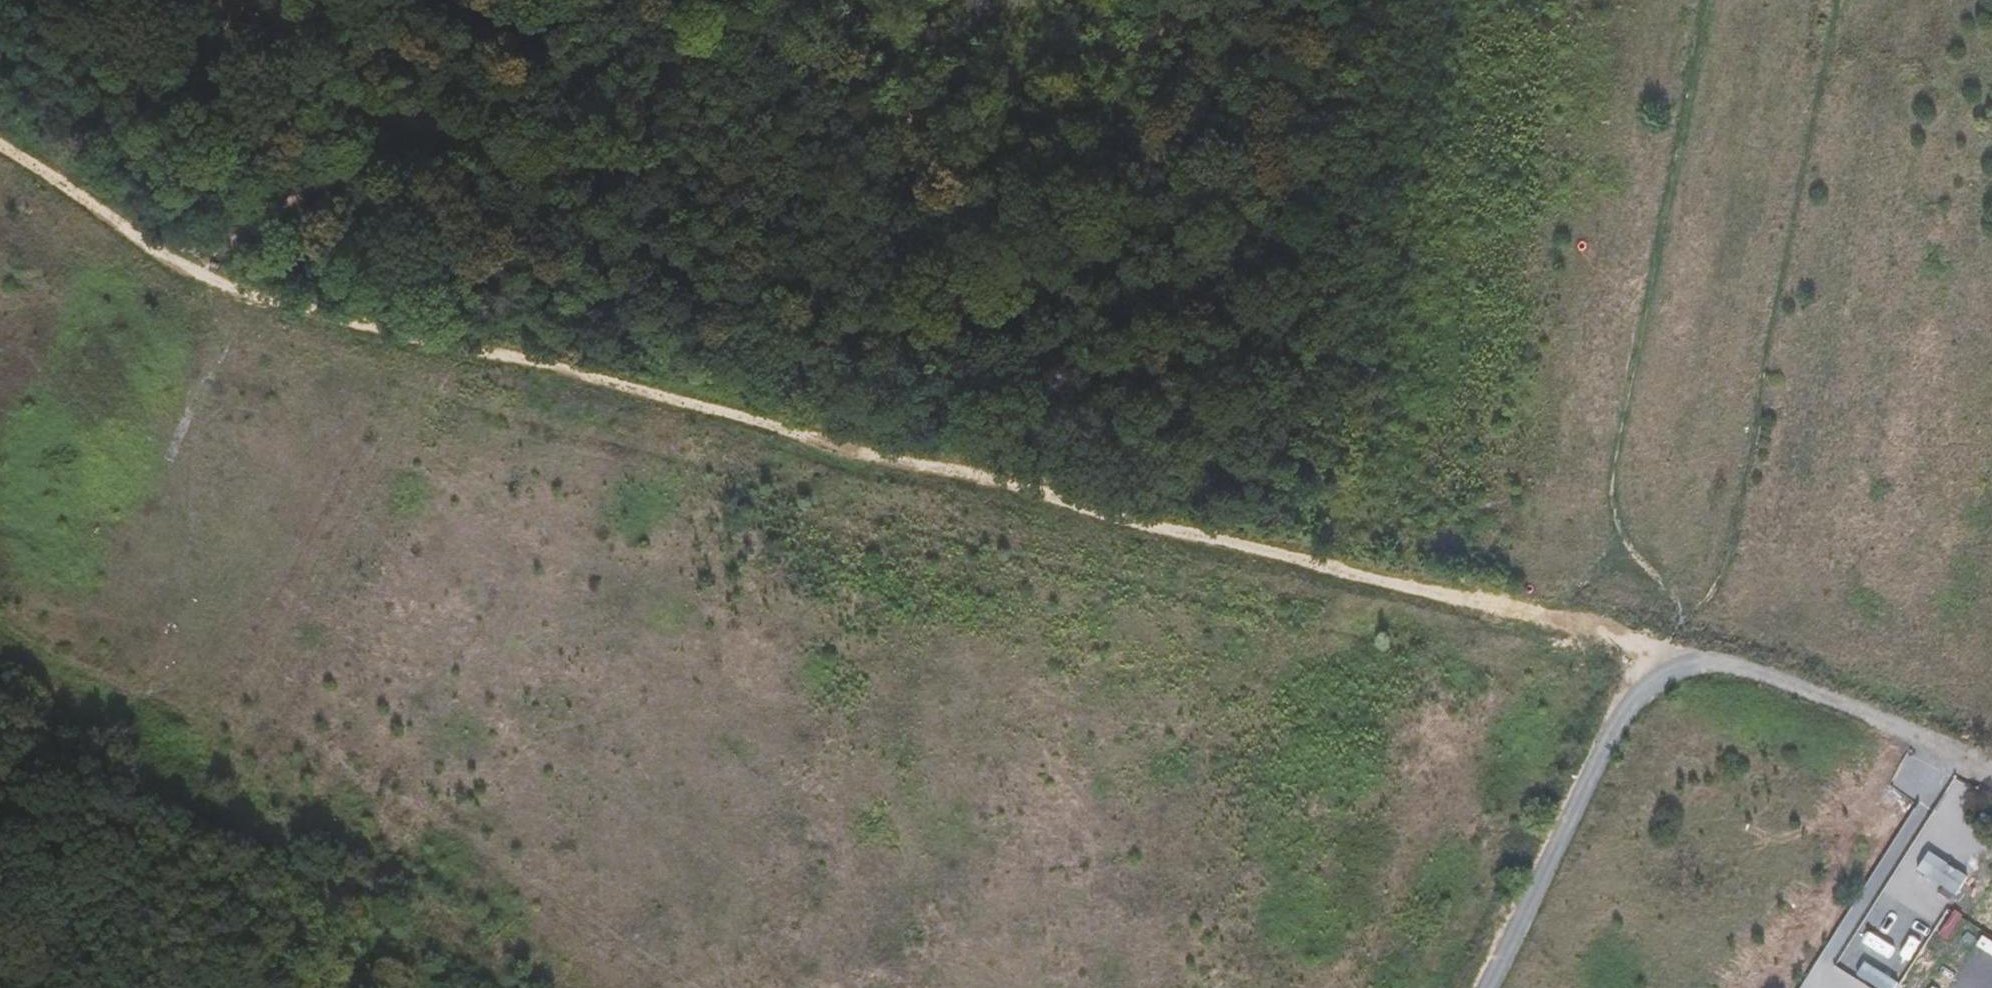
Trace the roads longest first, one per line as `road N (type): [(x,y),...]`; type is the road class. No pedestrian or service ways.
road 1 (track): [(0,166),(198,286),(1308,581),(1640,648)]
road 2 (unclassified): [(1462,987),(1640,648)]

